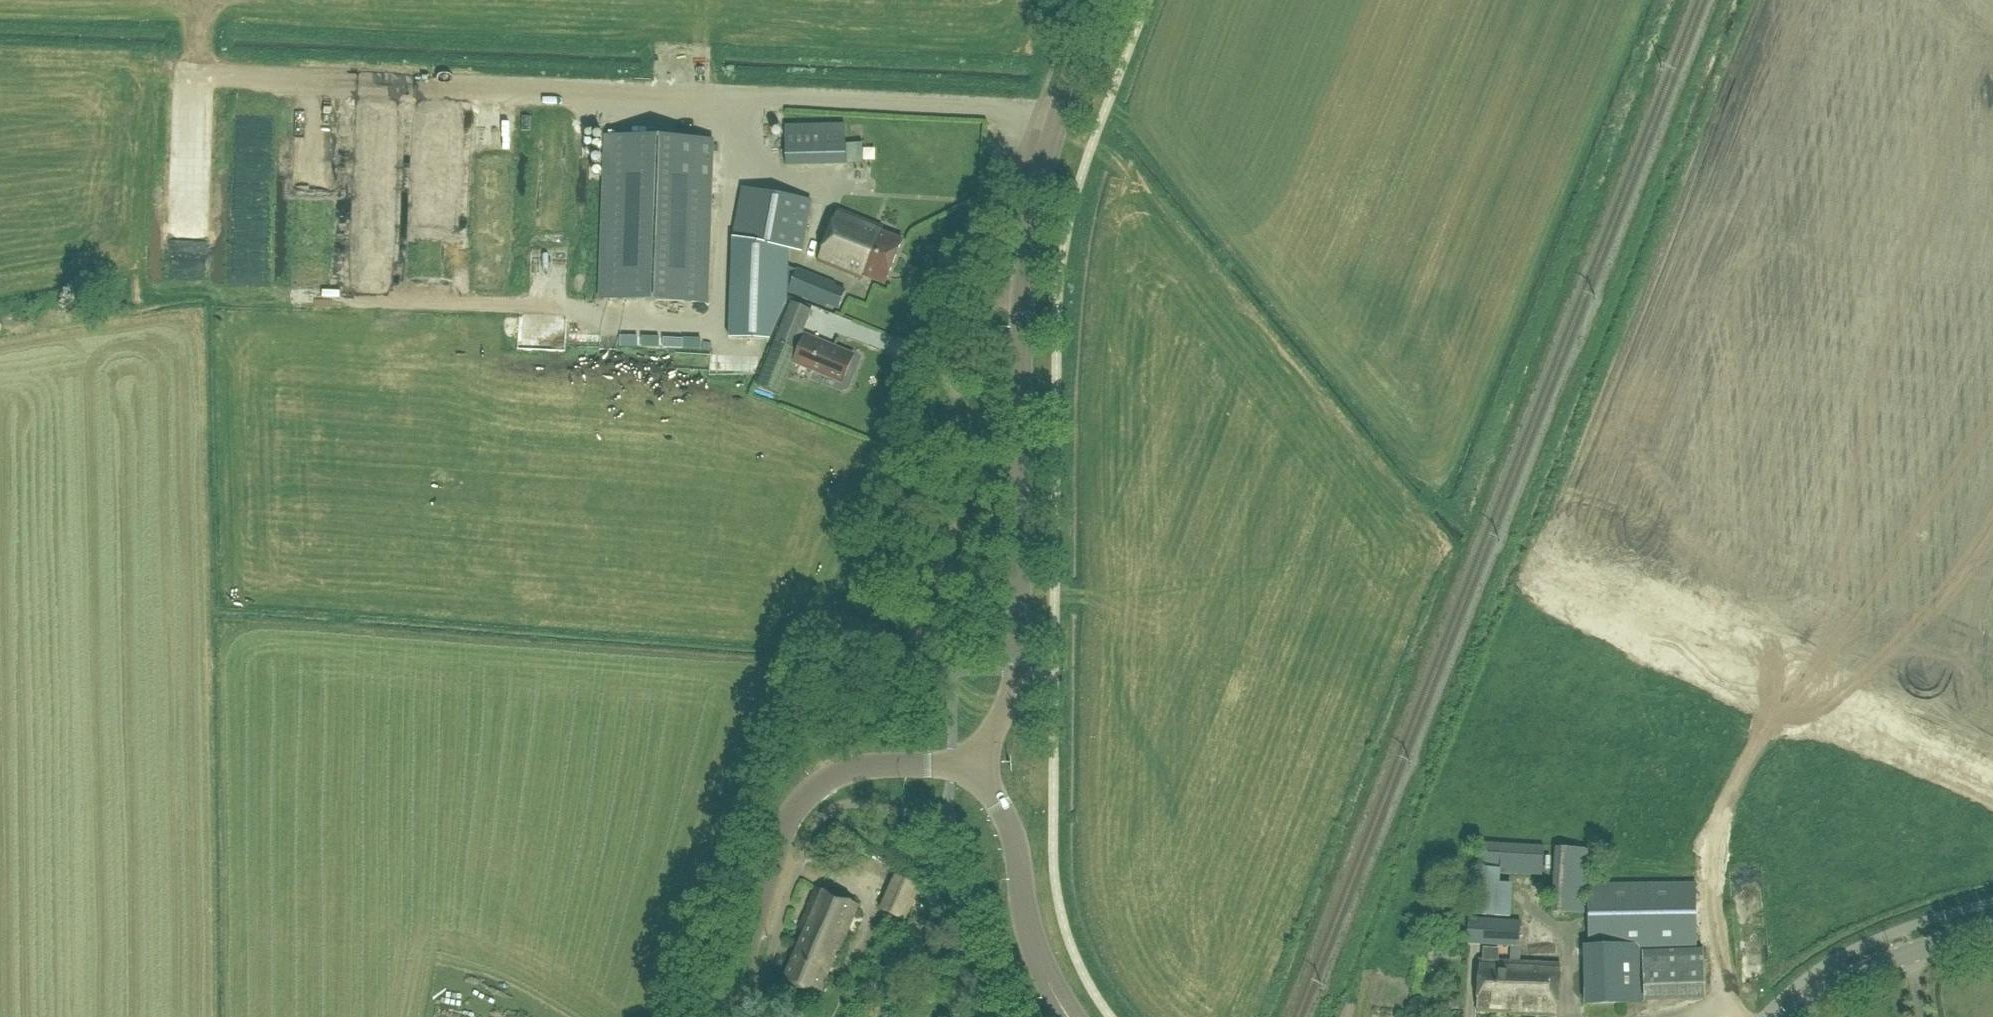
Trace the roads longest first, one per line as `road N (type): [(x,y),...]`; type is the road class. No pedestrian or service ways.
road 1 (secondary): [(980,764),(1009,715),(1019,674),(1018,435),(1034,219),(1050,141),(1105,0)]
road 2 (unclassified): [(729,1016),(791,803),(863,766),(980,764)]
road 3 (secondary): [(1066,1016),(1026,914),(1014,828),(980,764)]
road 4 (tertiary): [(1795,1016),(1820,995),(1921,946),(1992,928)]

